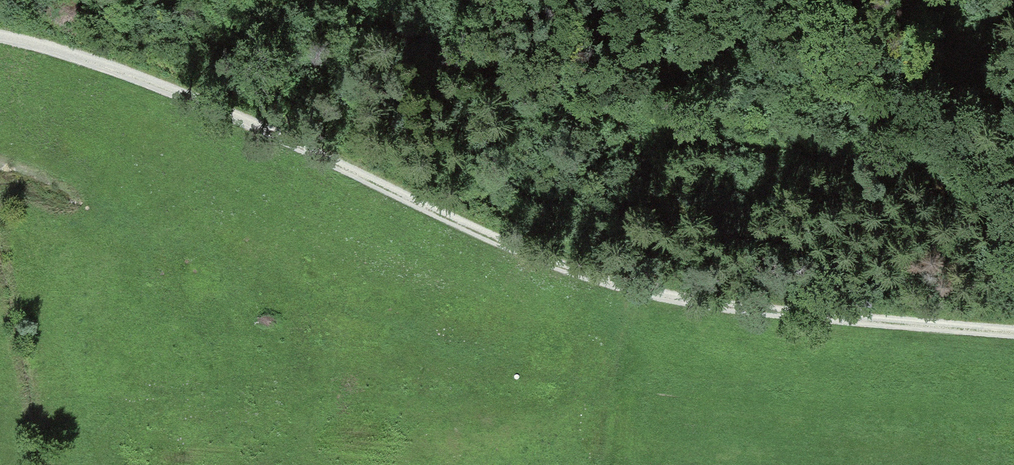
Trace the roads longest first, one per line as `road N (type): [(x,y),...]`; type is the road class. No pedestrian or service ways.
road 1 (track): [(0,35),(176,94),(627,287),(1013,327)]
road 2 (track): [(318,0),(602,115),(937,175)]

